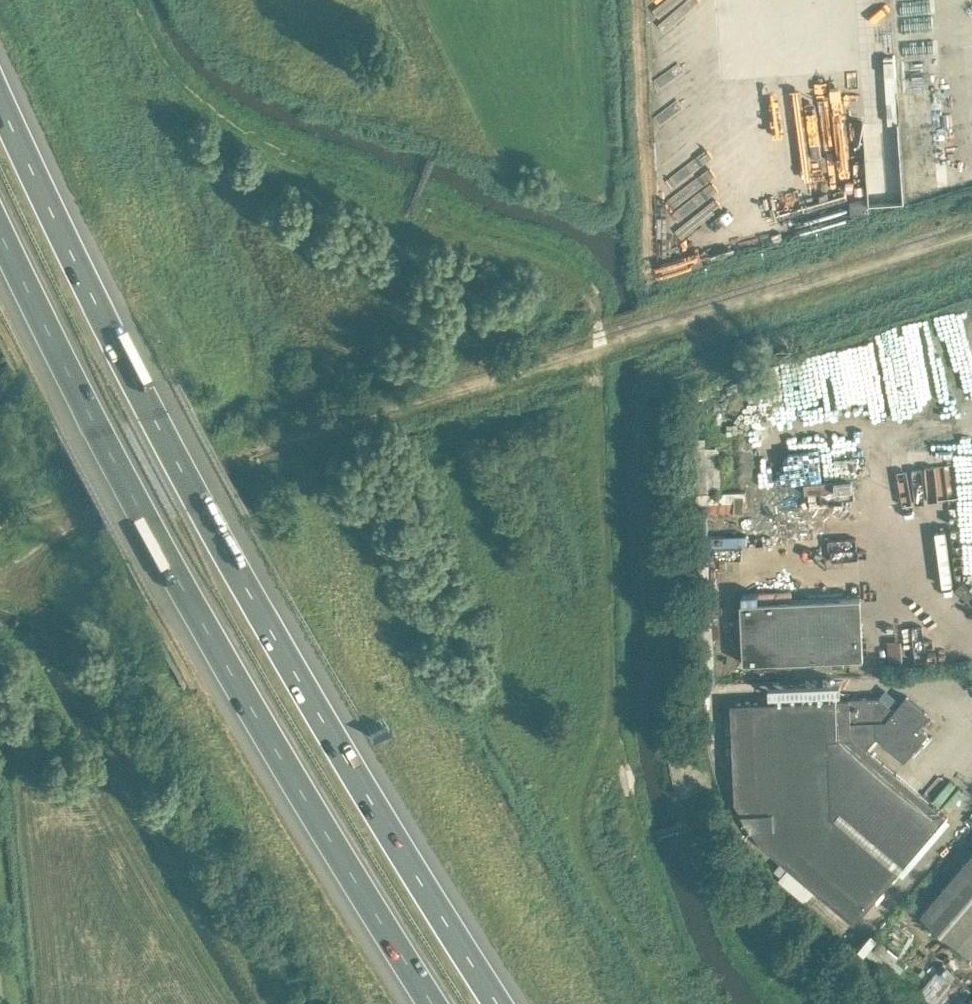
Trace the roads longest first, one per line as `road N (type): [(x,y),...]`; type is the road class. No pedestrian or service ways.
road 1 (motorway): [(500,1003),(202,512),(0,98)]
road 2 (motorway): [(0,227),(149,530),(433,1003)]

